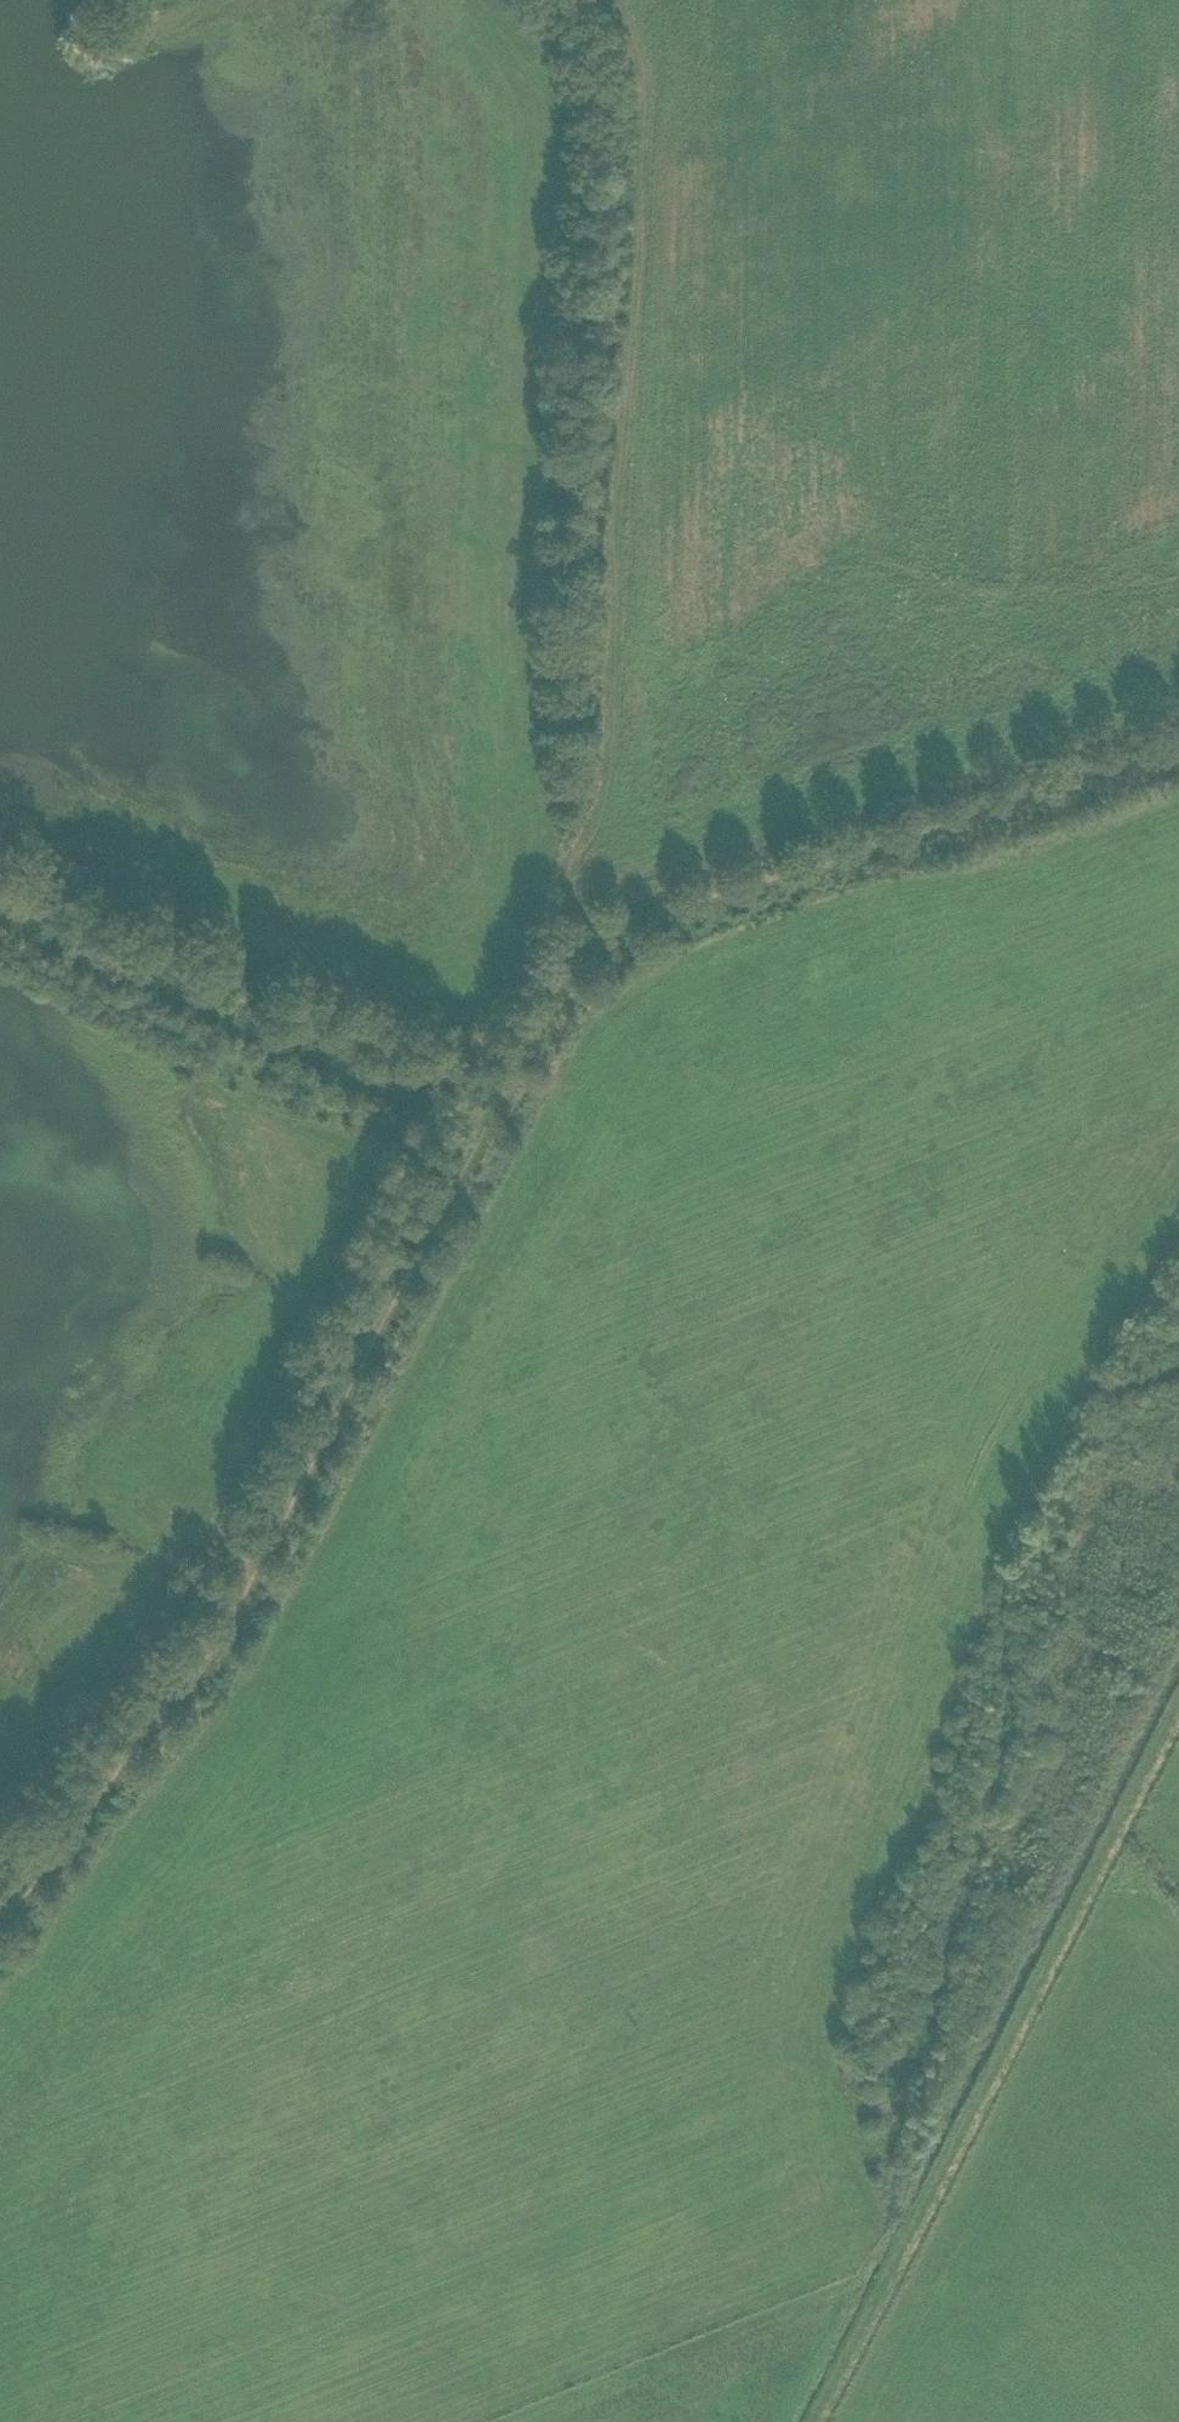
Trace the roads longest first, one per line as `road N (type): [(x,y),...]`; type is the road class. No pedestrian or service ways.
road 1 (track): [(601,0),(631,64),(602,780),(571,964)]
road 2 (track): [(571,964),(1178,752)]

